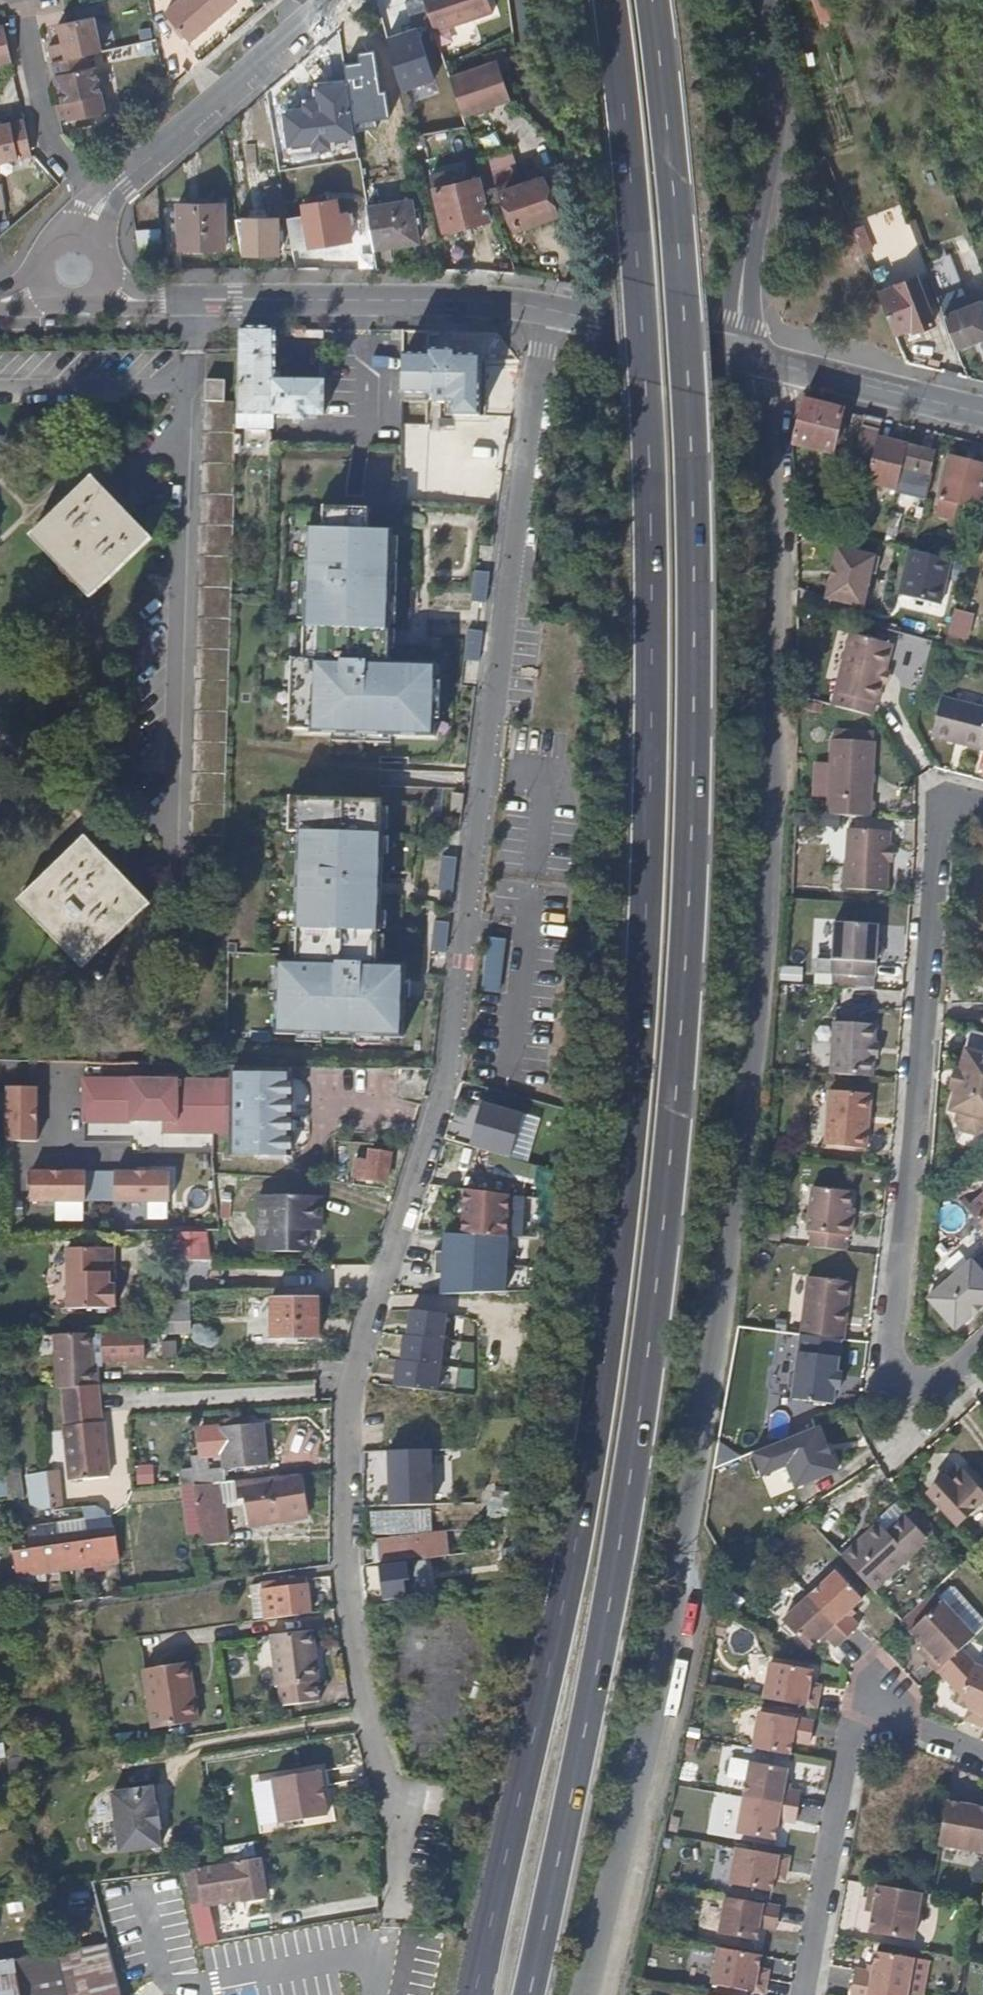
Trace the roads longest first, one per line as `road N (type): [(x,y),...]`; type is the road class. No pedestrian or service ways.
road 1 (trunk): [(537,1959),(647,1364),(696,761),(685,291),(648,0)]
road 2 (trunk): [(603,0),(648,381),(651,757),(642,980),(602,1374),(486,1947)]
road 3 (unclassified): [(583,1994),(645,1753),(740,1174),(765,837),(770,361)]
road 4 (unclassified): [(391,1929),(397,1842),(345,1565),(349,1390),(413,1201),(451,1050),(544,313)]
road 5 (residential): [(982,815),(951,806),(936,823),(889,1365),(907,1386),(935,1384),(969,1366)]
road 6 (unclassified): [(544,313),(157,300),(118,295),(74,271)]
road 7 (residential): [(982,1753),(882,1713),(859,1724),(799,1994)]
road 8 (residential): [(333,0),(105,202),(74,271)]
road 9 (residential): [(737,351),(774,108),(762,0)]
road 10 (unclassified): [(982,413),(770,361)]
road 11 (unclassified): [(737,351),(544,313)]

